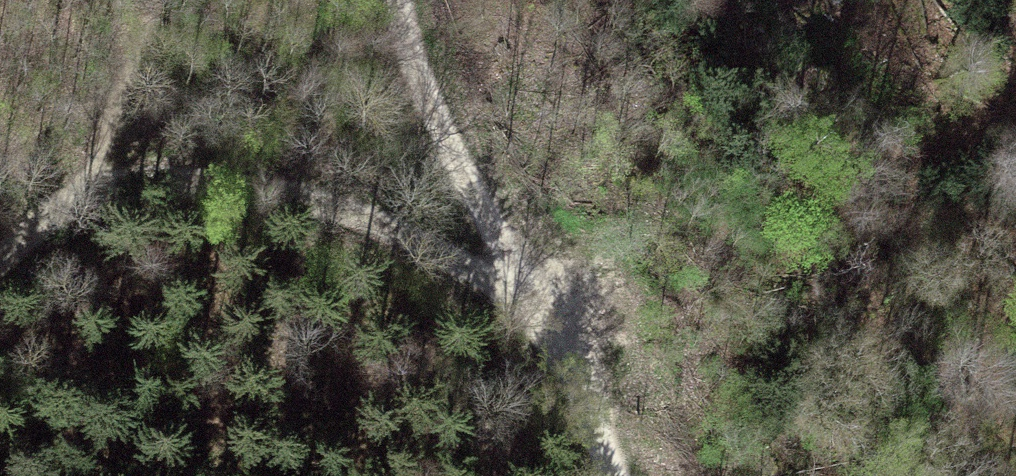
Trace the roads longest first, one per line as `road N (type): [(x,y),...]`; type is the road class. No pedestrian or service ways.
road 1 (track): [(607,475),(426,95),(400,0)]
road 2 (track): [(90,179),(311,202),(517,286)]
road 3 (primary): [(908,0),(1015,96)]
road 4 (track): [(0,277),(90,179)]

